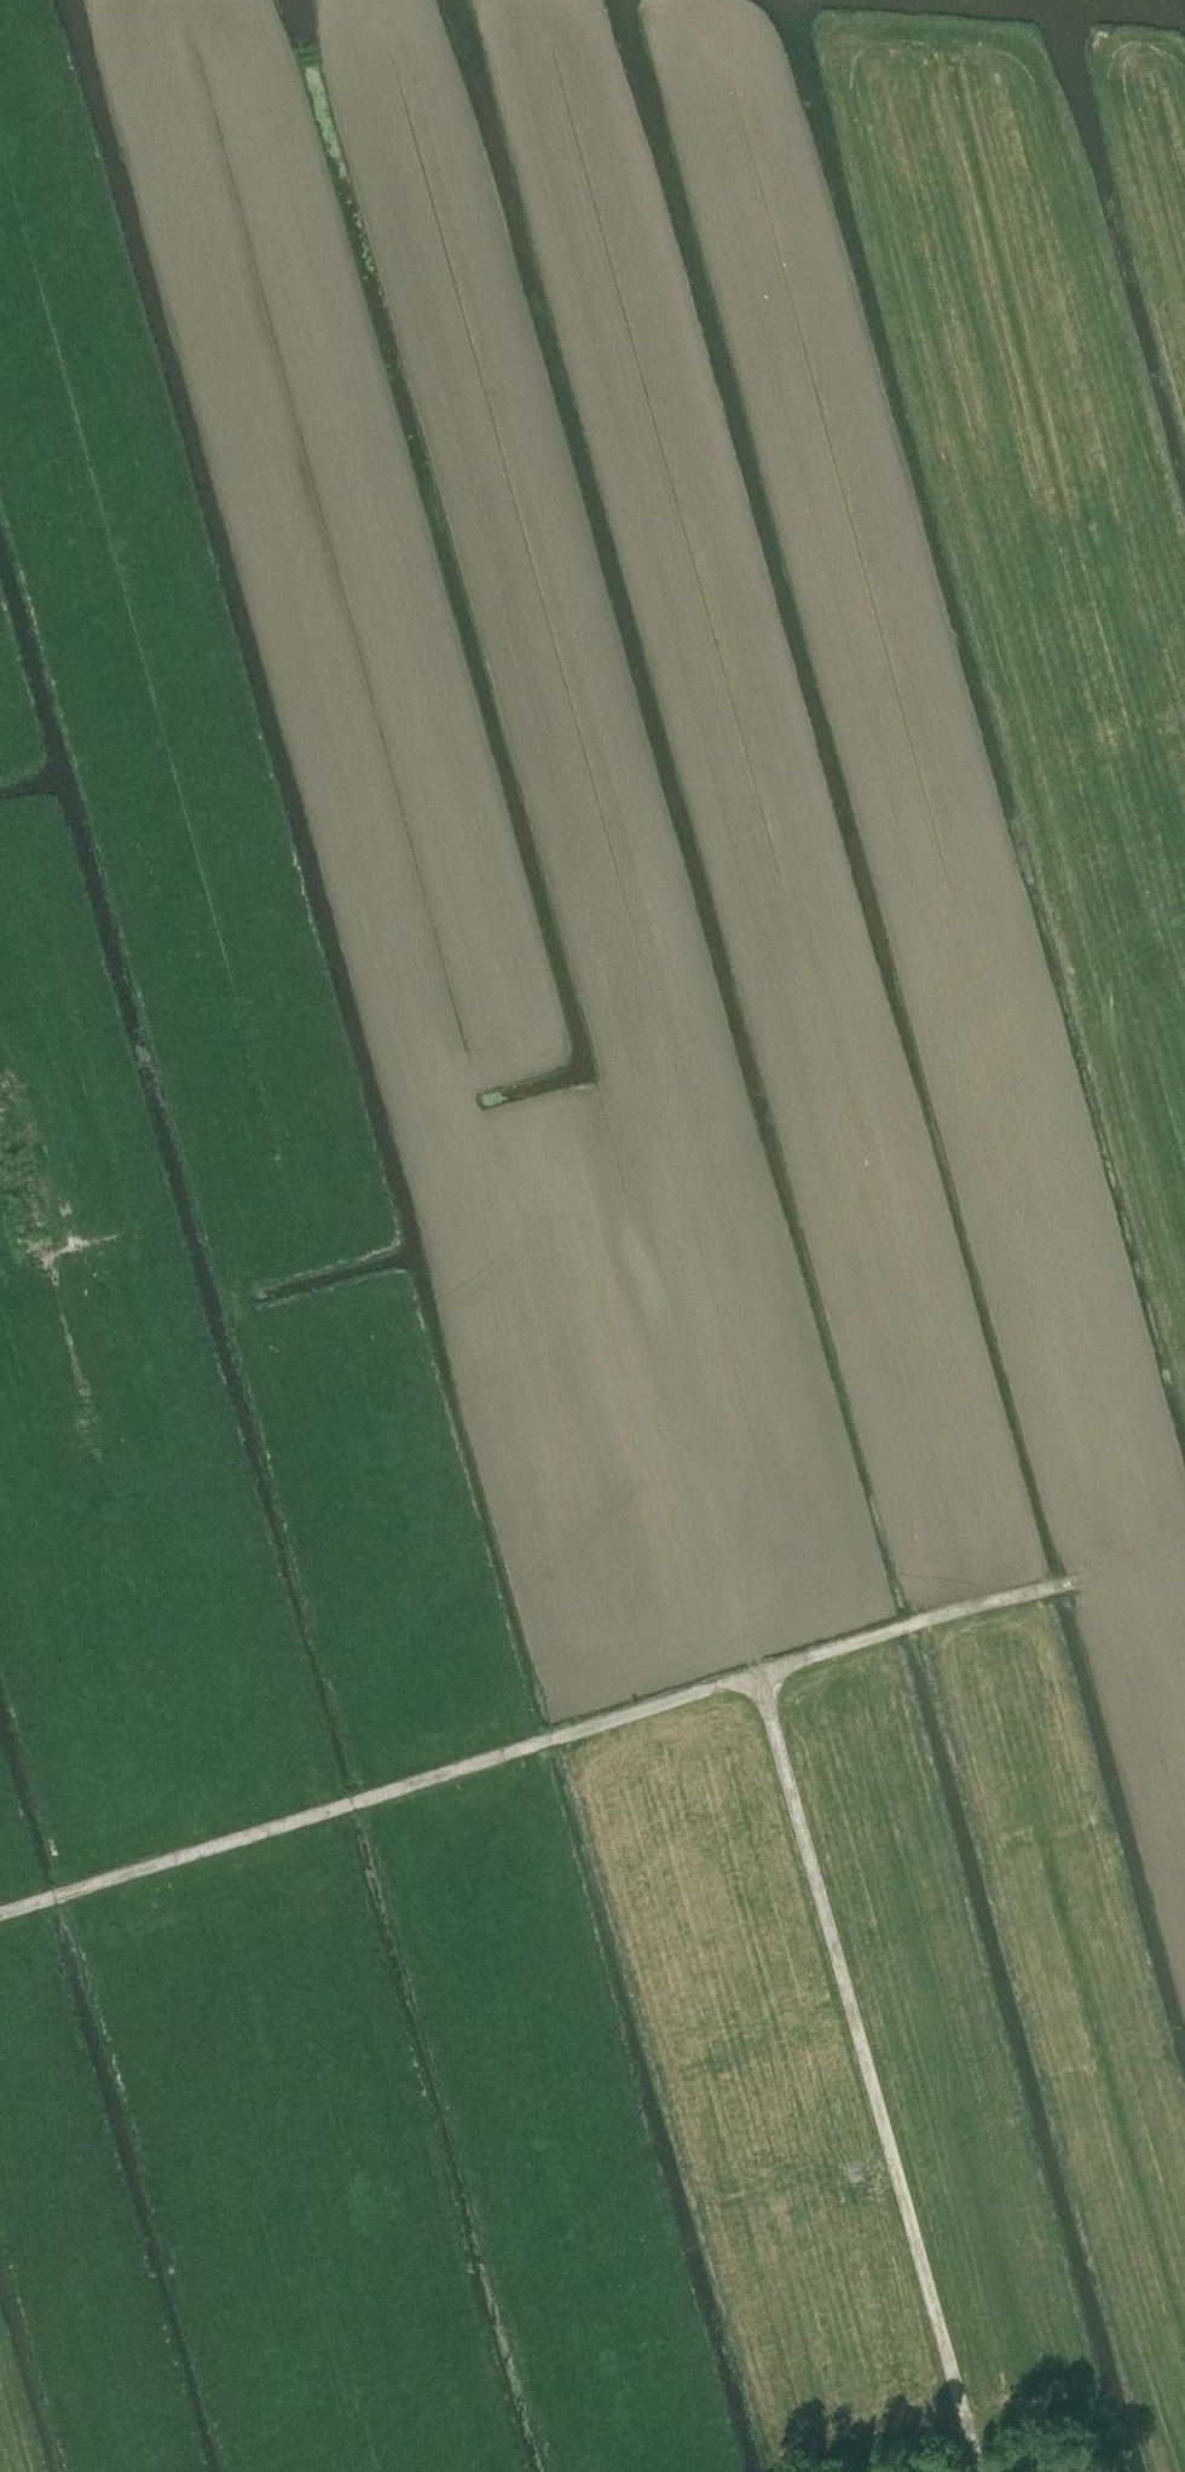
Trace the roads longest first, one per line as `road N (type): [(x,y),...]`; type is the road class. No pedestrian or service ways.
road 1 (track): [(0,1918),(1076,1580)]
road 2 (track): [(987,2471),(758,1674)]

